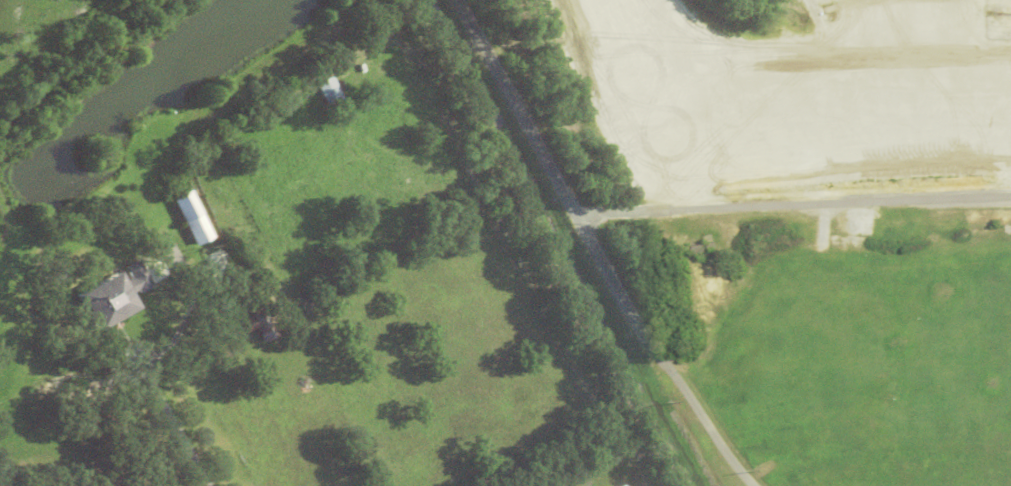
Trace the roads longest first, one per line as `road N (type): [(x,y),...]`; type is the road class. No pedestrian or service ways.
road 1 (residential): [(754,485),(650,343),(458,0)]

